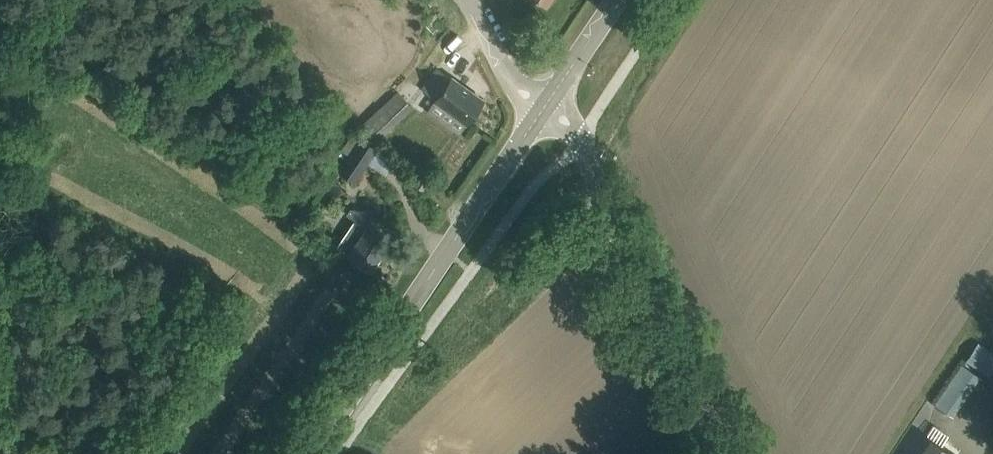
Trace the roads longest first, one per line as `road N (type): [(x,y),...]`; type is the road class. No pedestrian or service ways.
road 1 (secondary): [(312,453),(547,110)]
road 2 (unclassified): [(727,453),(618,259),(581,136),(547,110)]
road 3 (unclassified): [(547,110),(510,81),(466,0)]
road 4 (secondary): [(547,110),(621,0)]

